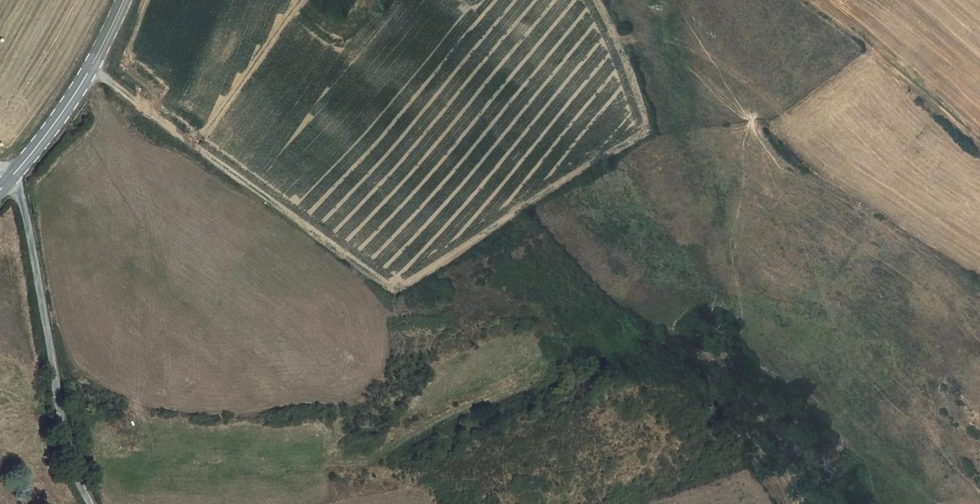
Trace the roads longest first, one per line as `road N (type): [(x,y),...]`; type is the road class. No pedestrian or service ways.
road 1 (secondary): [(120,0),(80,83),(5,185)]

